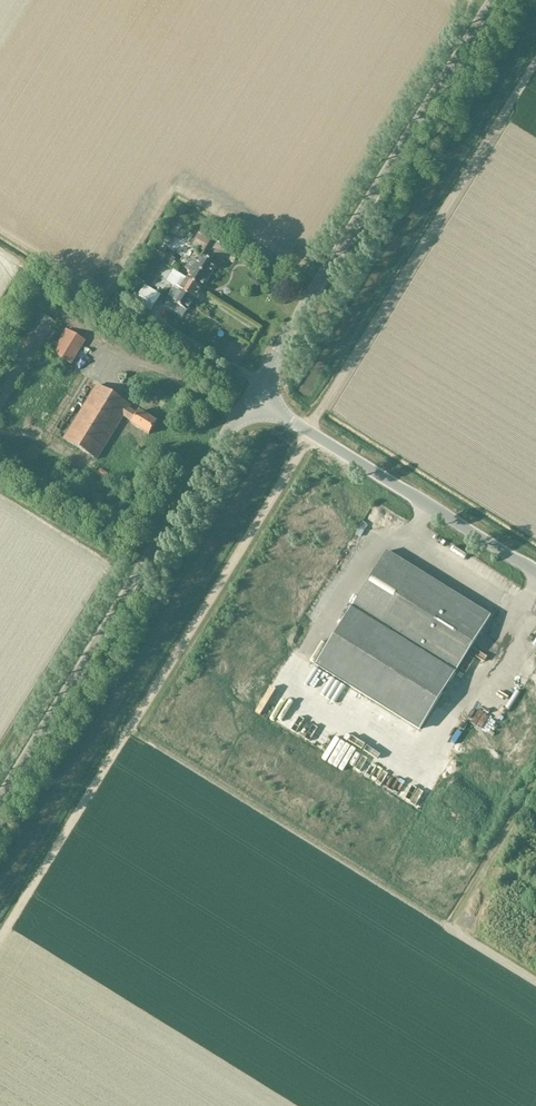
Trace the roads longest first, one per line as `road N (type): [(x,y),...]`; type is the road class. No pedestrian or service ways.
road 1 (track): [(311,434),(0,939)]
road 2 (unclassified): [(0,799),(248,397)]
road 3 (unclassified): [(248,397),(494,0)]
road 4 (unclassified): [(535,573),(248,397)]

